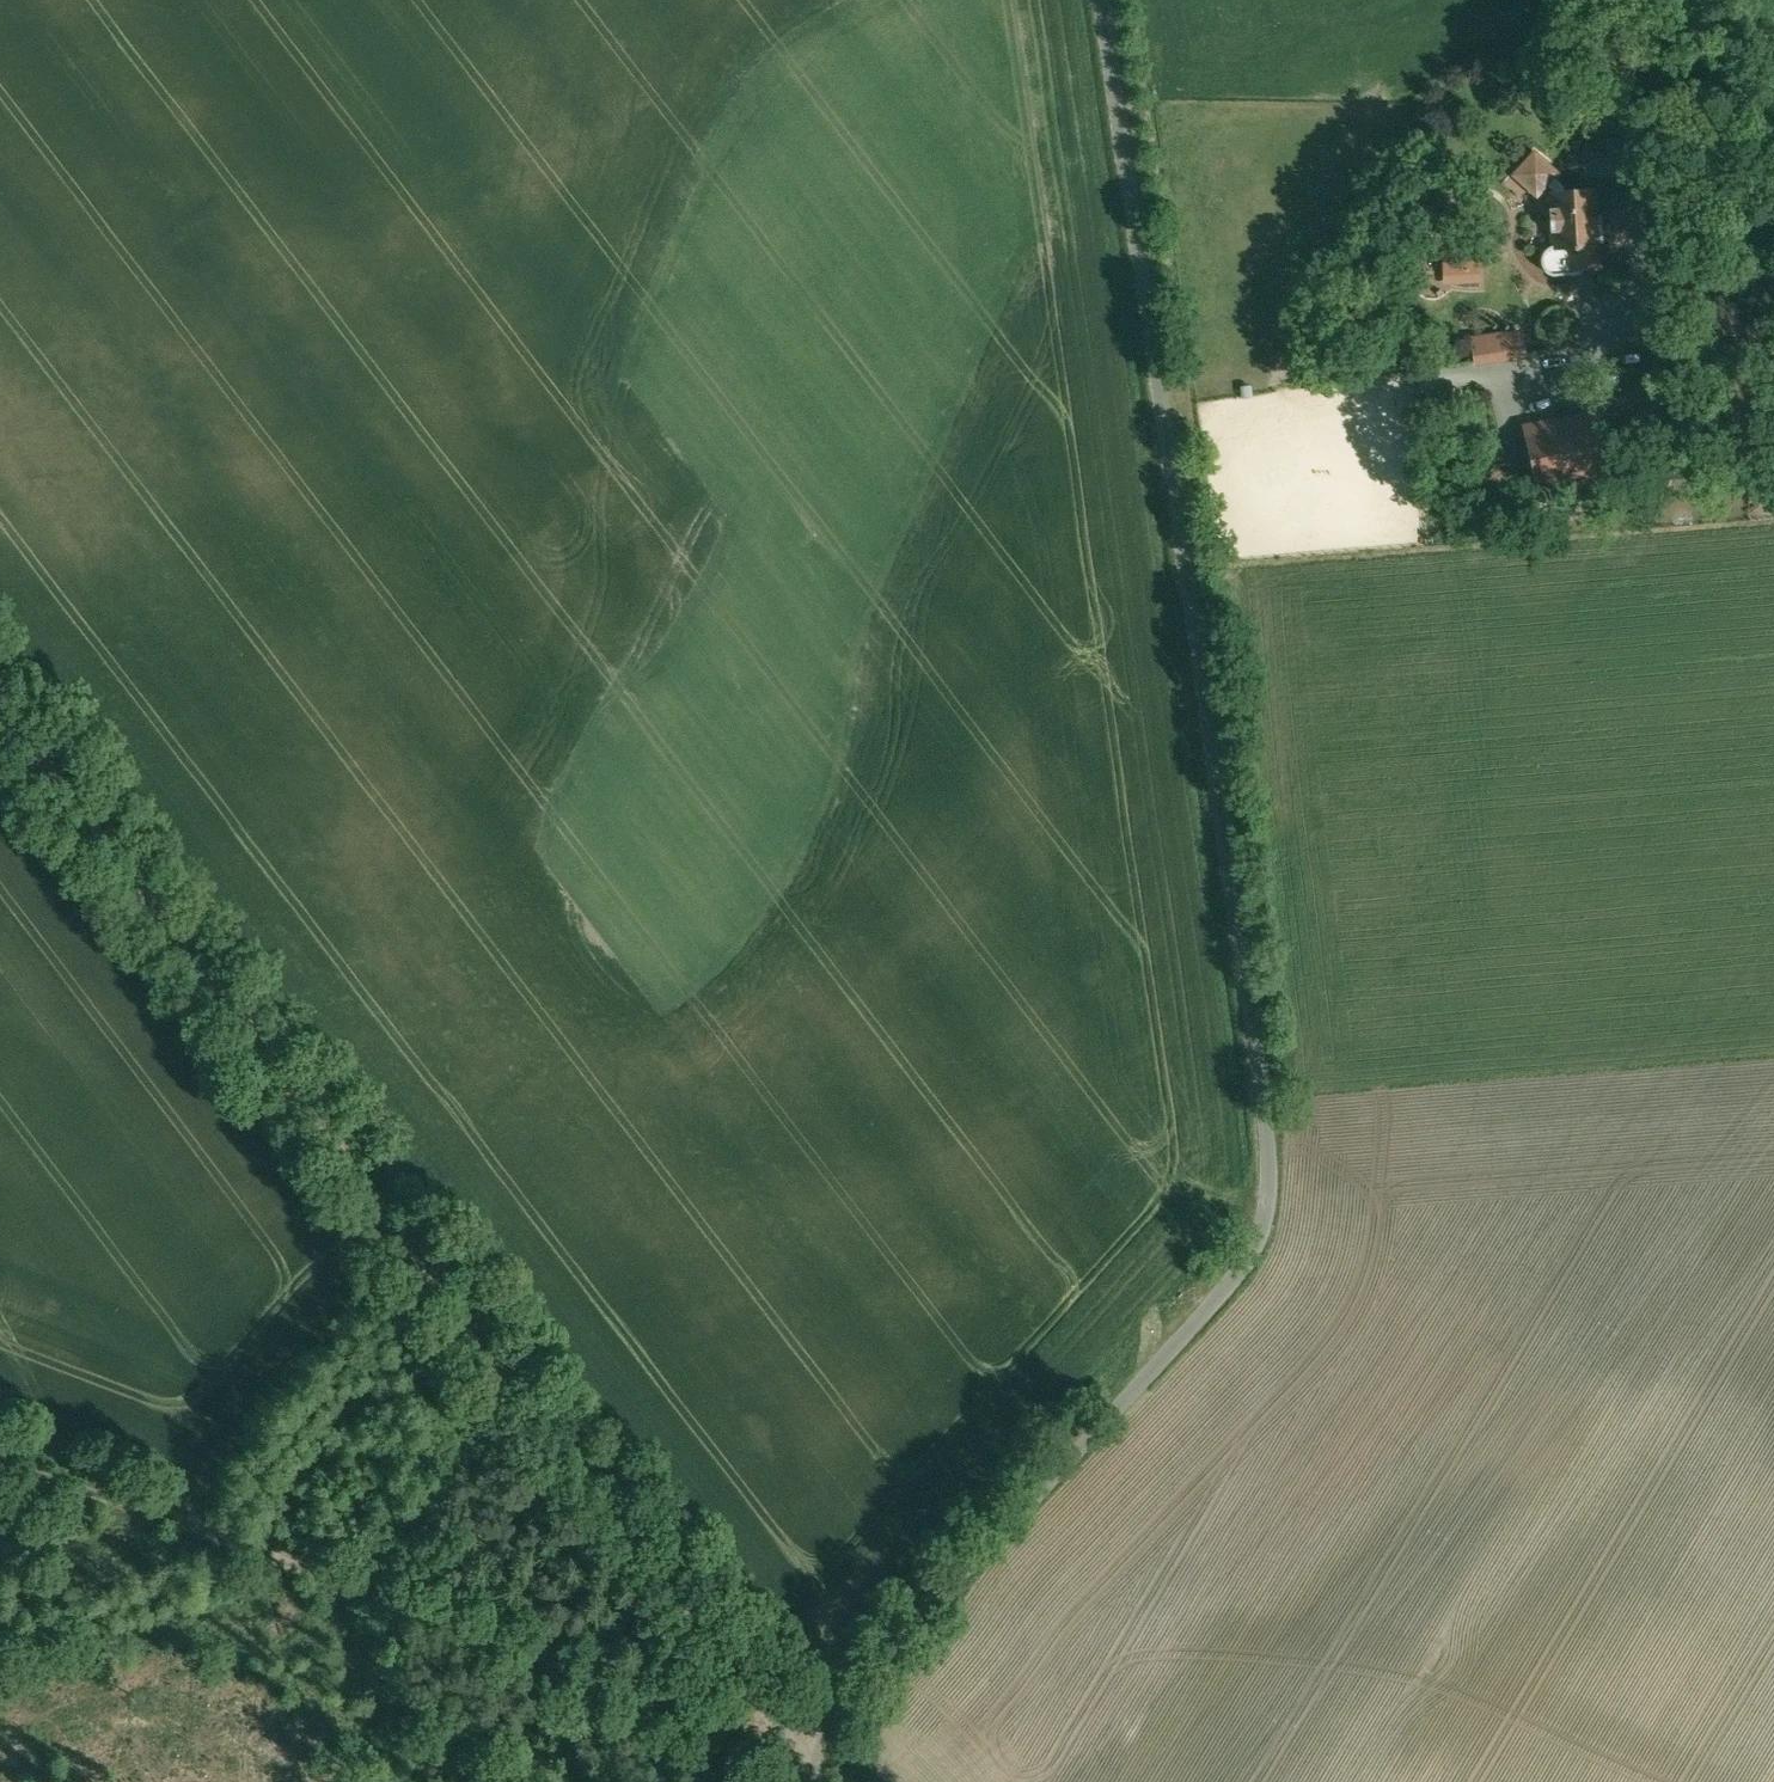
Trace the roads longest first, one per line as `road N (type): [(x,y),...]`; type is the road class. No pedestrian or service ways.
road 1 (track): [(0,710),(747,1698),(821,1752),(720,1725),(0,1454)]
road 2 (unclassified): [(1102,0),(1278,1245),(850,1690),(816,1781)]

